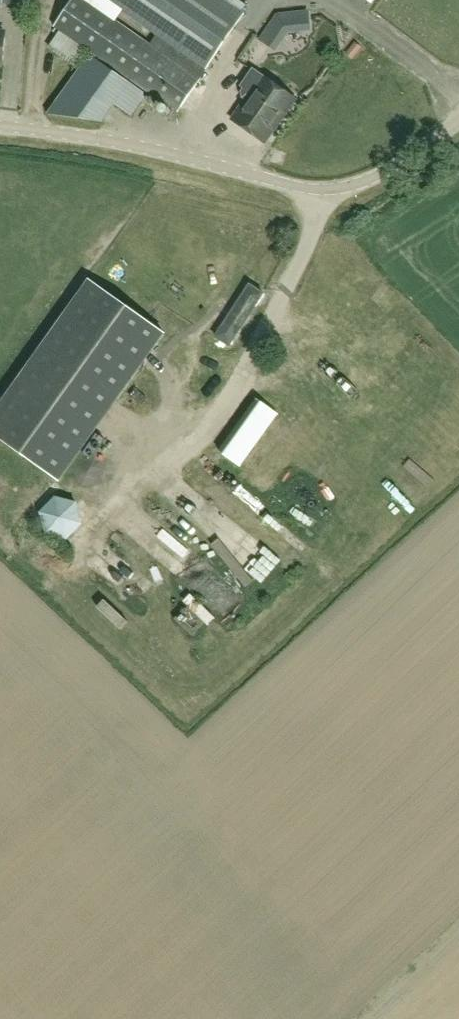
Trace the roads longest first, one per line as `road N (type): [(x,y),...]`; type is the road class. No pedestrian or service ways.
road 1 (unclassified): [(0,126),(128,144),(320,190),(380,174),(458,120)]

